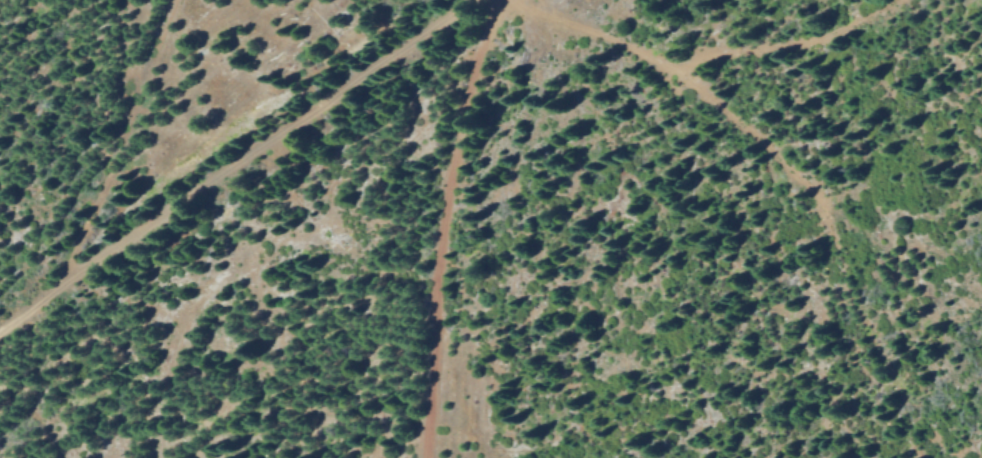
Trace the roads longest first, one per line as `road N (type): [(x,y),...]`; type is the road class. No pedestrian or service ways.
road 1 (track): [(0,320),(453,0)]
road 2 (track): [(423,457),(443,335),(436,262),(460,139),(512,0)]
road 3 (track): [(512,0),(642,55),(718,105),(793,171),(833,230)]
road 4 (track): [(642,55),(711,60),(805,41),(898,0)]

